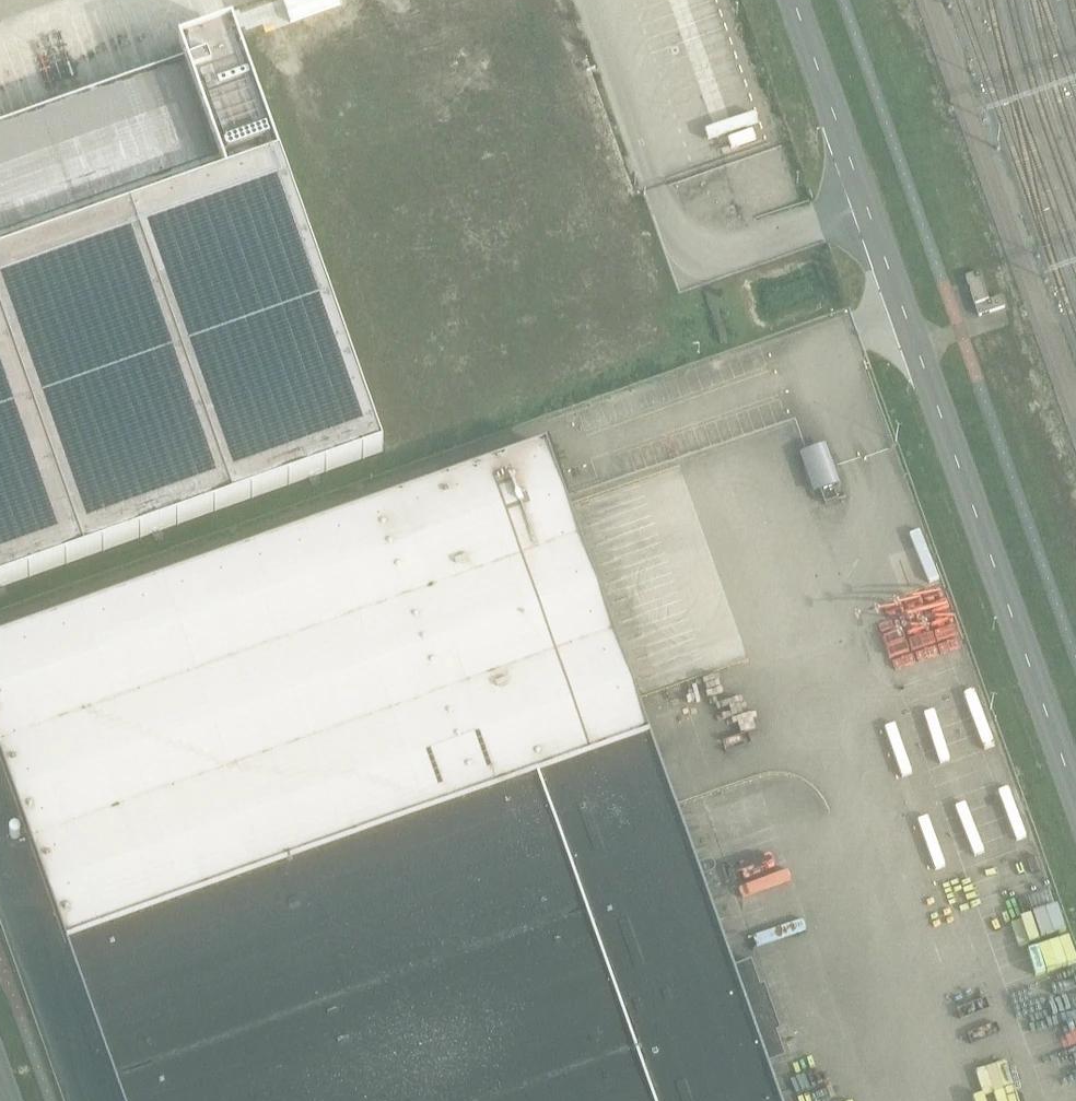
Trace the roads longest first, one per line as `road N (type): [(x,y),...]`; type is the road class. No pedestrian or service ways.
road 1 (unclassified): [(1075,794),(794,0)]

